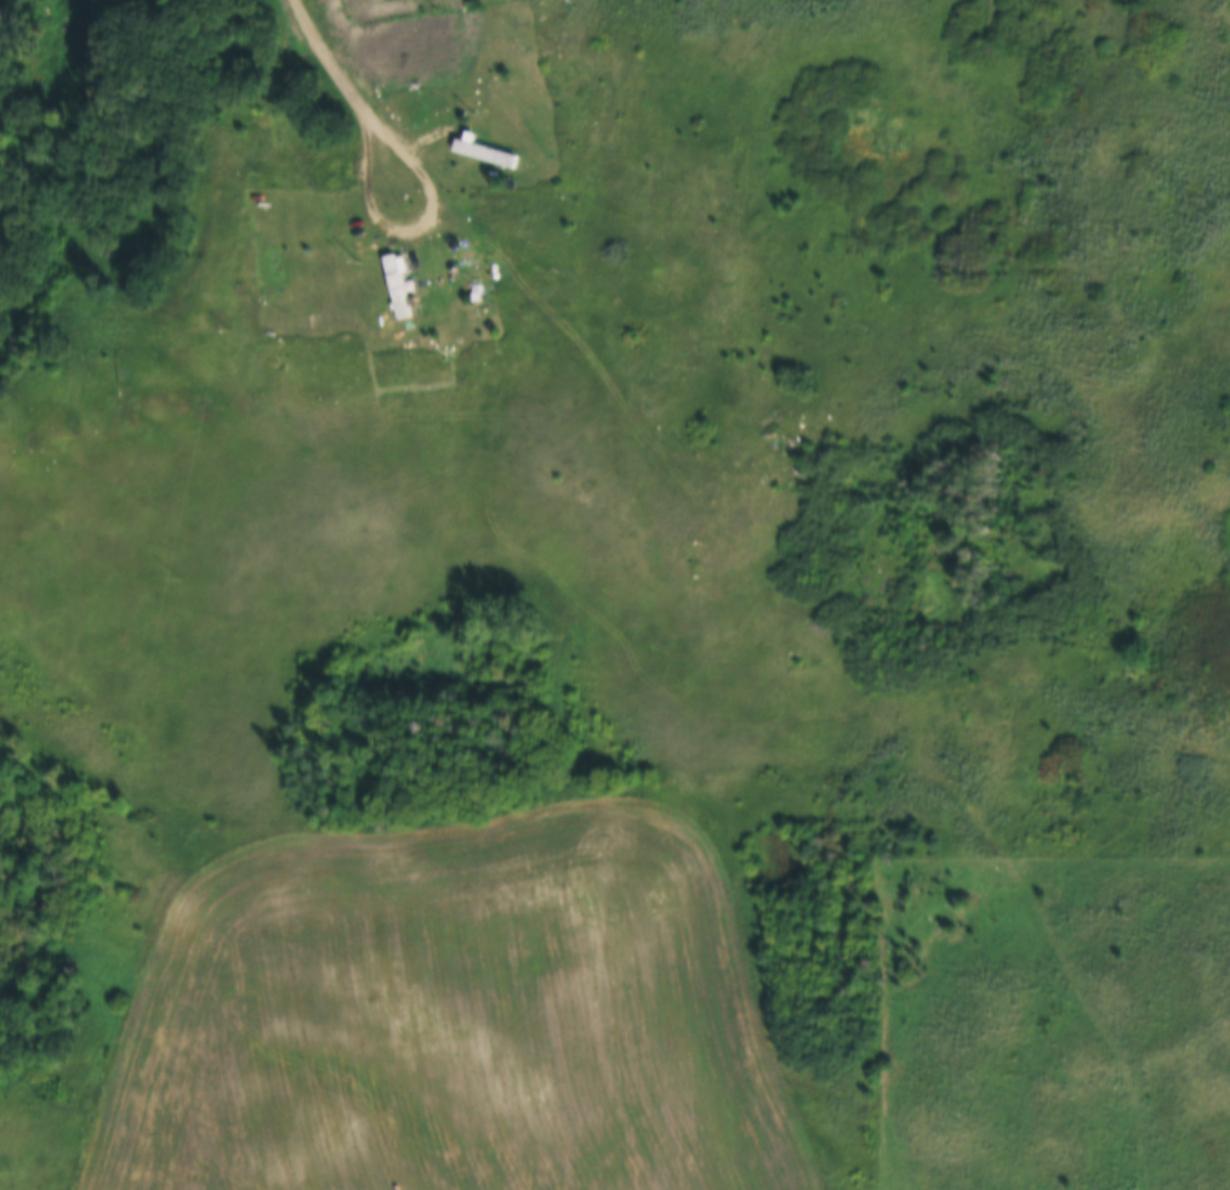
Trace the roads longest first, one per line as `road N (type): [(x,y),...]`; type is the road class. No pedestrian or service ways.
road 1 (track): [(300,0),(378,127),(385,159),(357,224),(281,227)]

